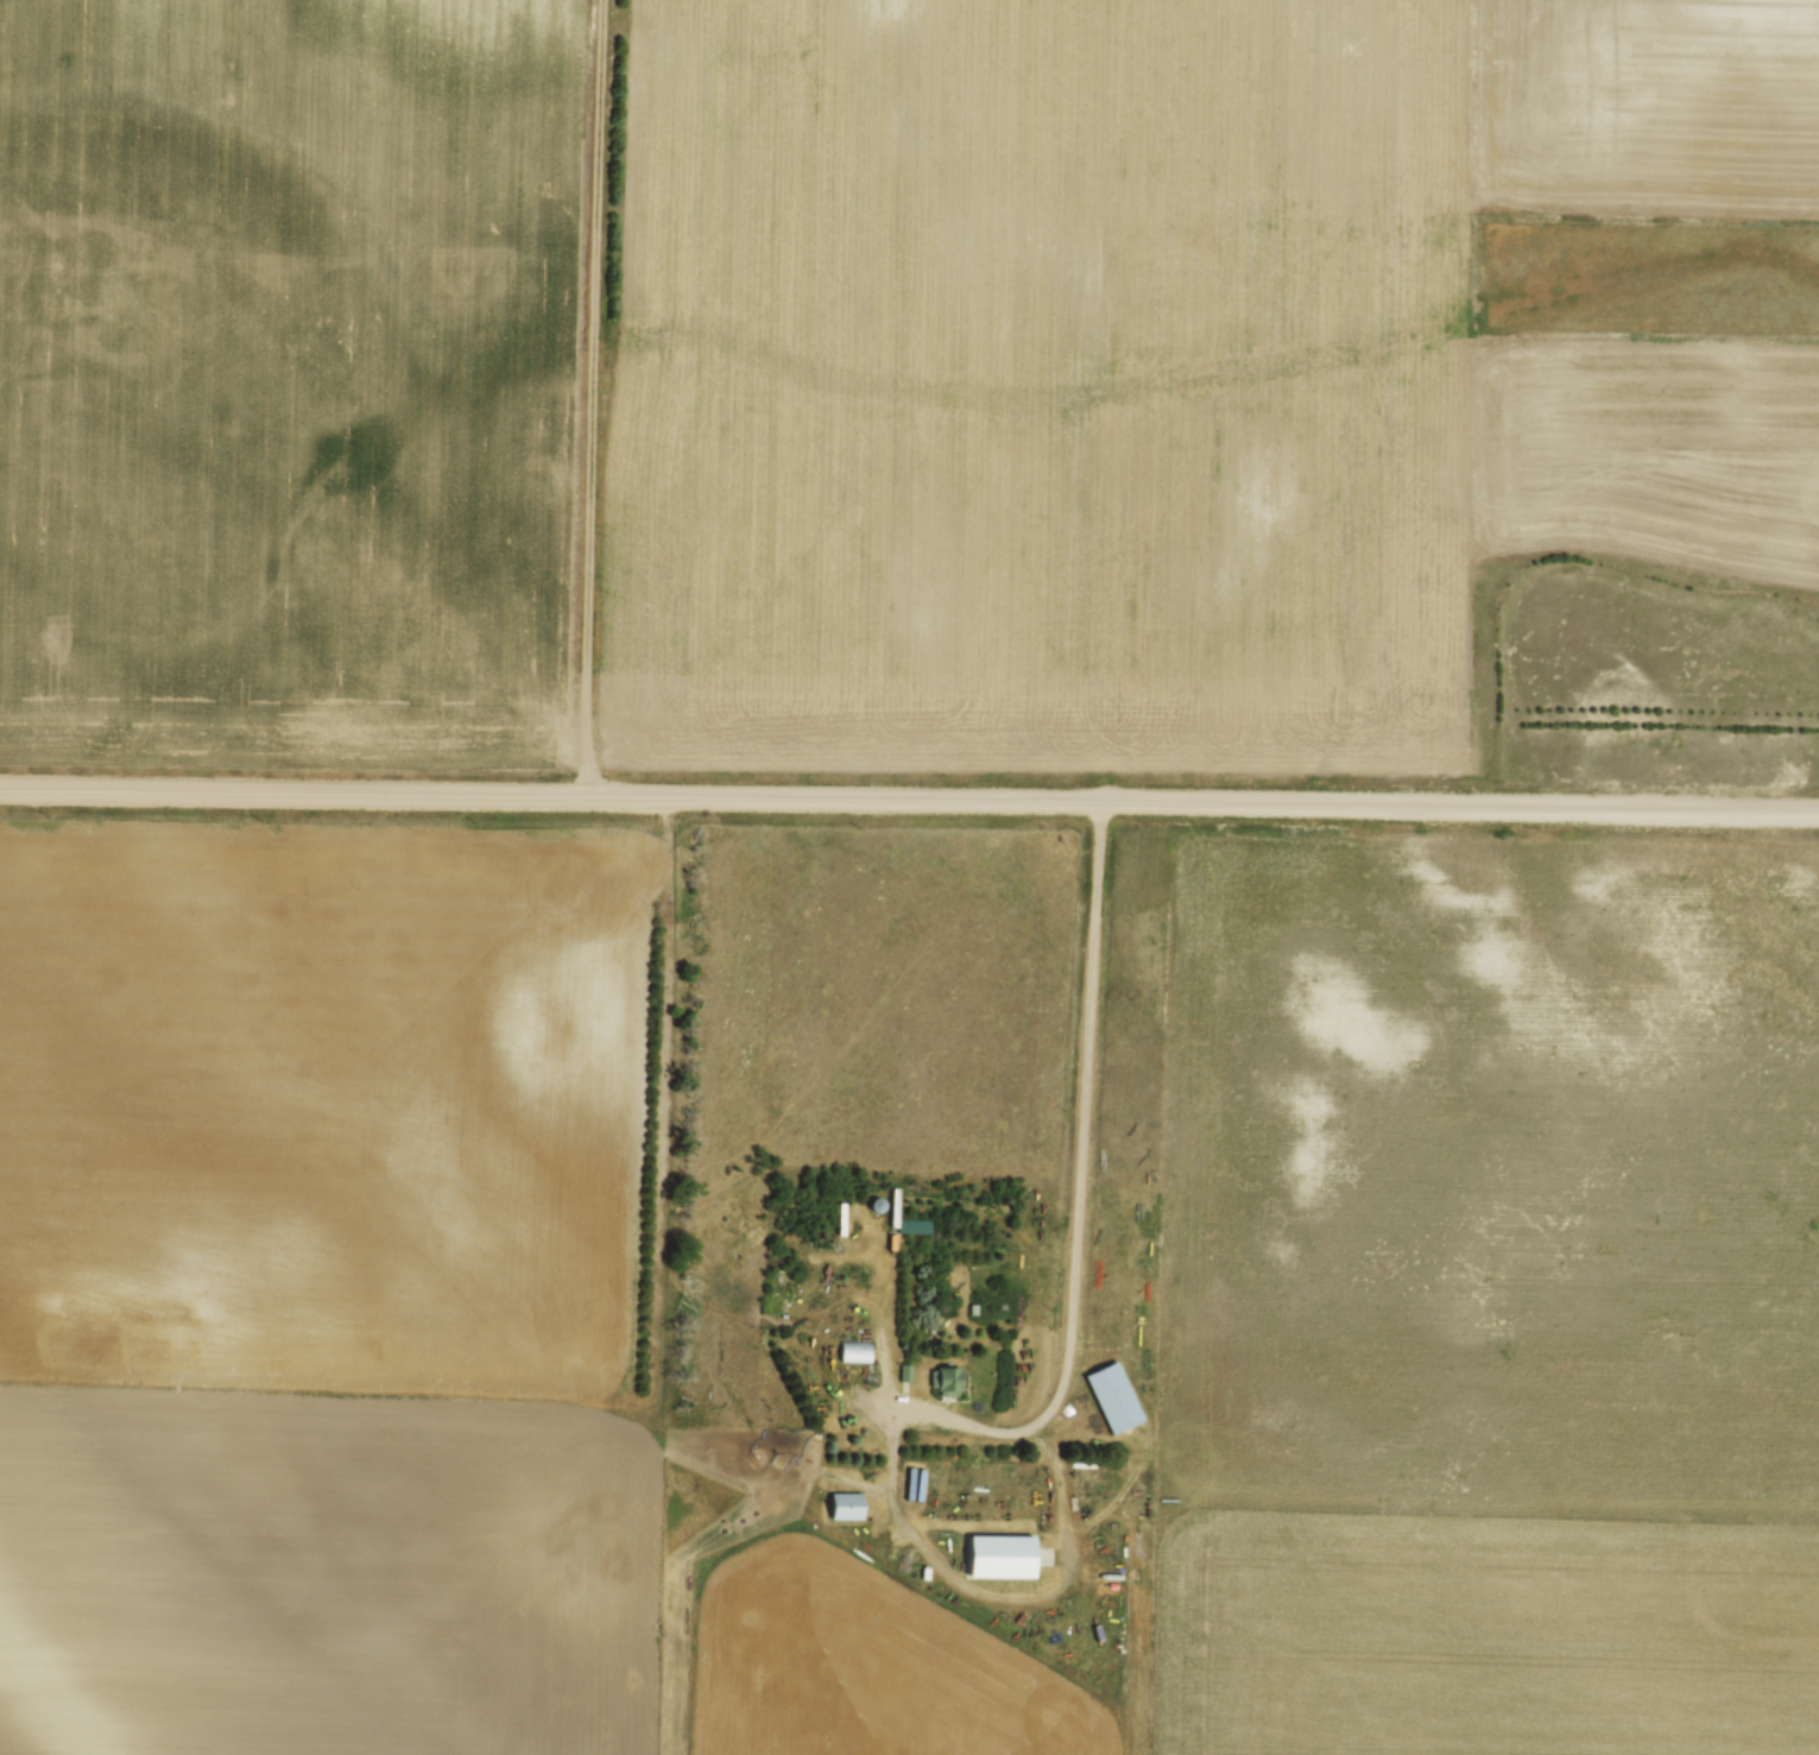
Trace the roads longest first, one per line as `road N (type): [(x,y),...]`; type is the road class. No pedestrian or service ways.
road 1 (tertiary): [(1818,808),(0,787)]

